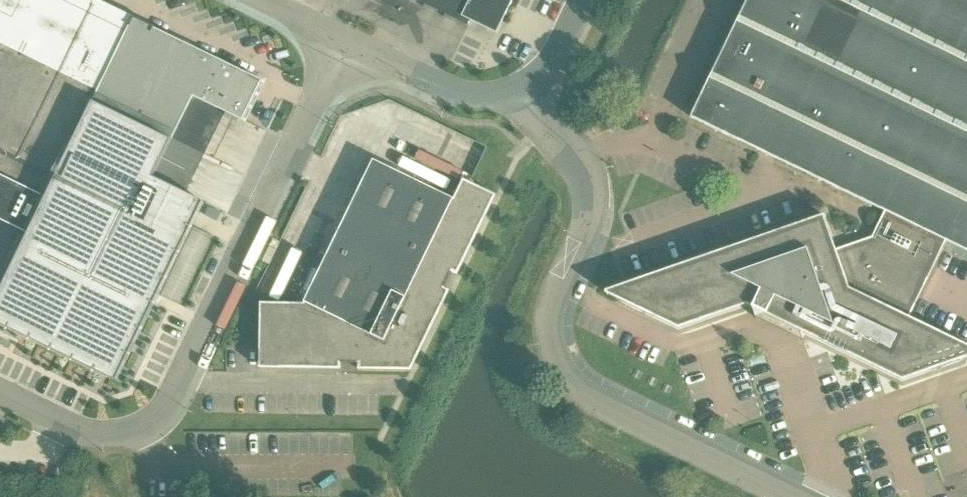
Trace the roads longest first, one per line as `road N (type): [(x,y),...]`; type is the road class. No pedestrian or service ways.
road 1 (unclassified): [(0,392),(99,434),(154,418),(344,40)]
road 2 (unclassified): [(799,496),(573,385),(550,350),(558,296),(589,235),(588,182),(527,96)]
road 3 (unclassified): [(527,96),(476,100),(344,40)]

